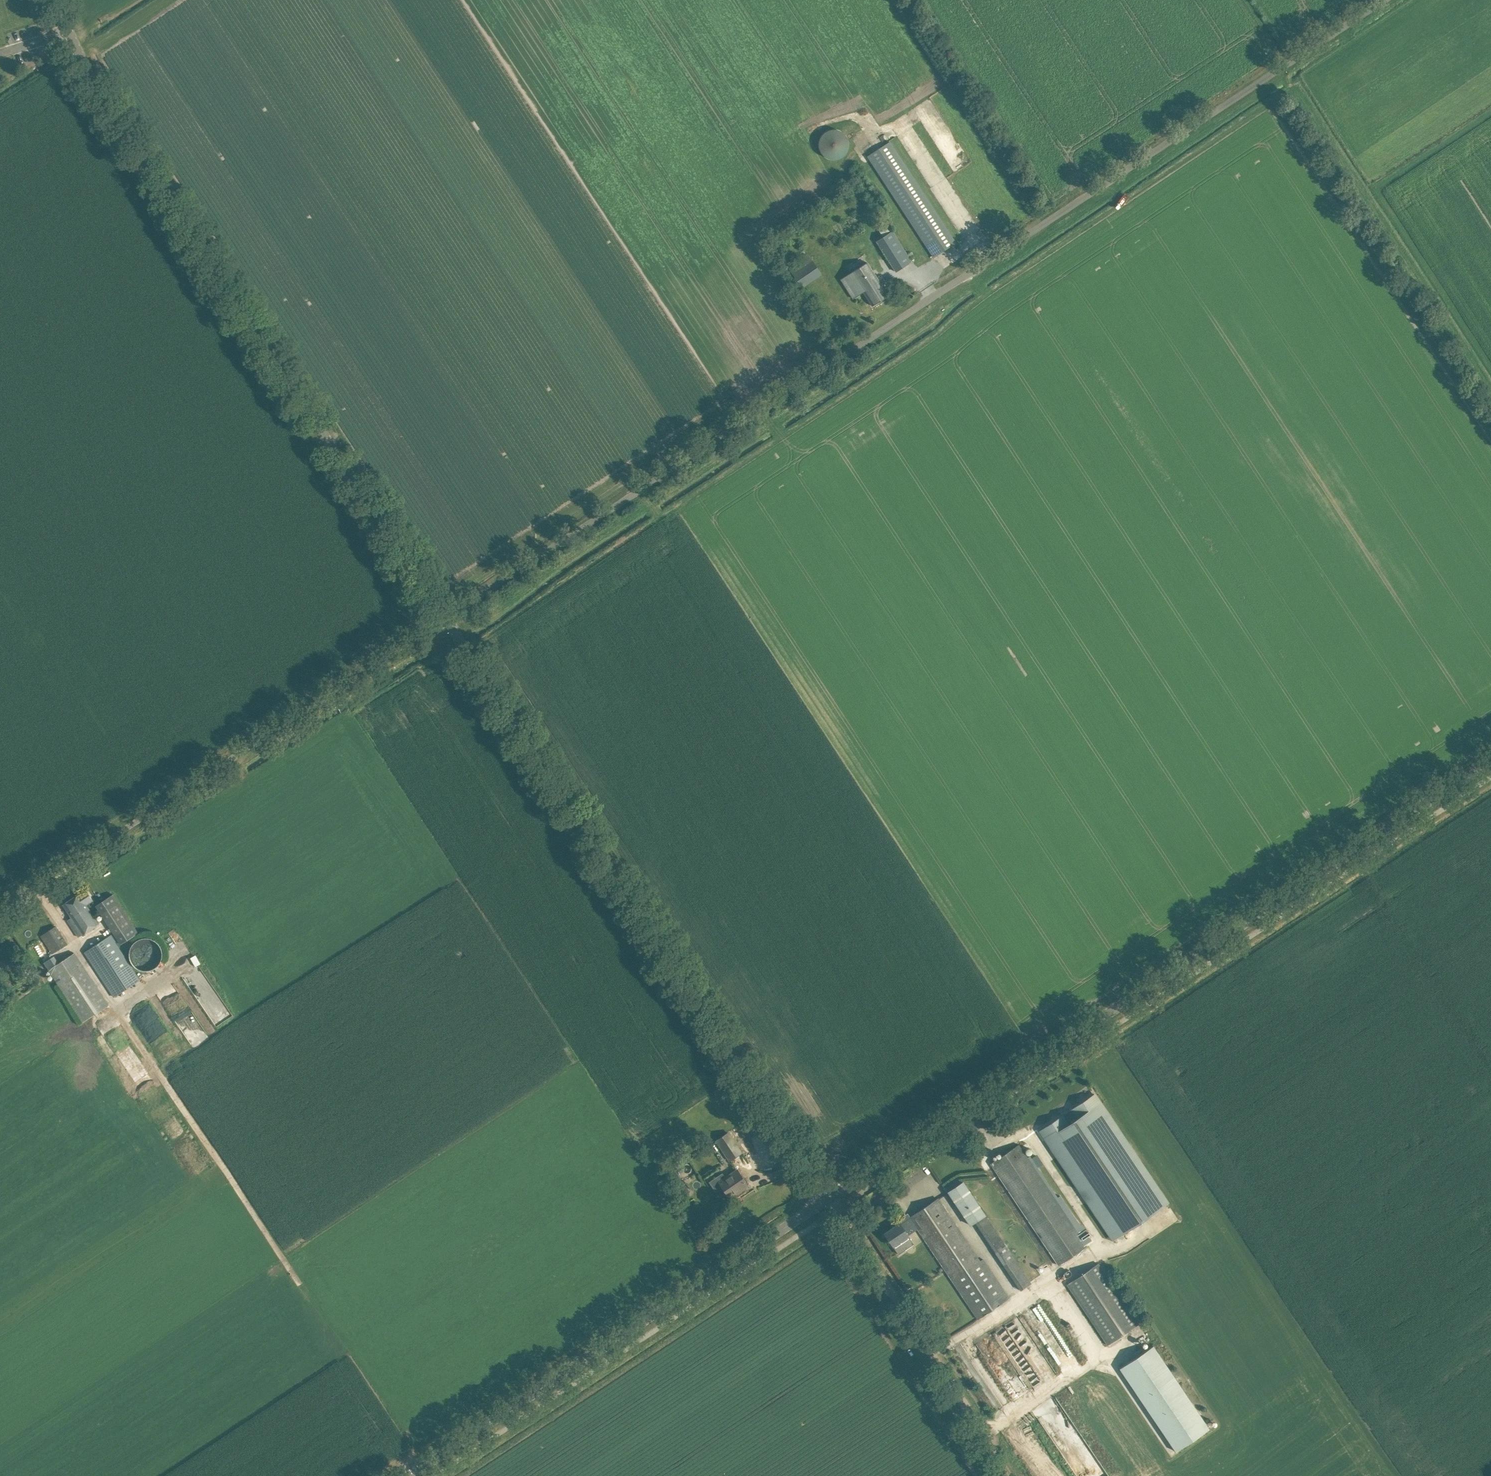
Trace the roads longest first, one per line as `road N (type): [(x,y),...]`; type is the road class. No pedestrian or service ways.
road 1 (unclassified): [(445,617),(1385,0)]
road 2 (tertiary): [(828,1198),(1490,762)]
road 3 (tertiary): [(445,617),(104,103),(56,0)]
road 4 (tertiary): [(828,1198),(445,617)]
road 5 (unclassified): [(0,919),(445,617)]
road 6 (tertiary): [(409,1475),(828,1198)]
road 7 (track): [(834,1210),(1006,1475)]

